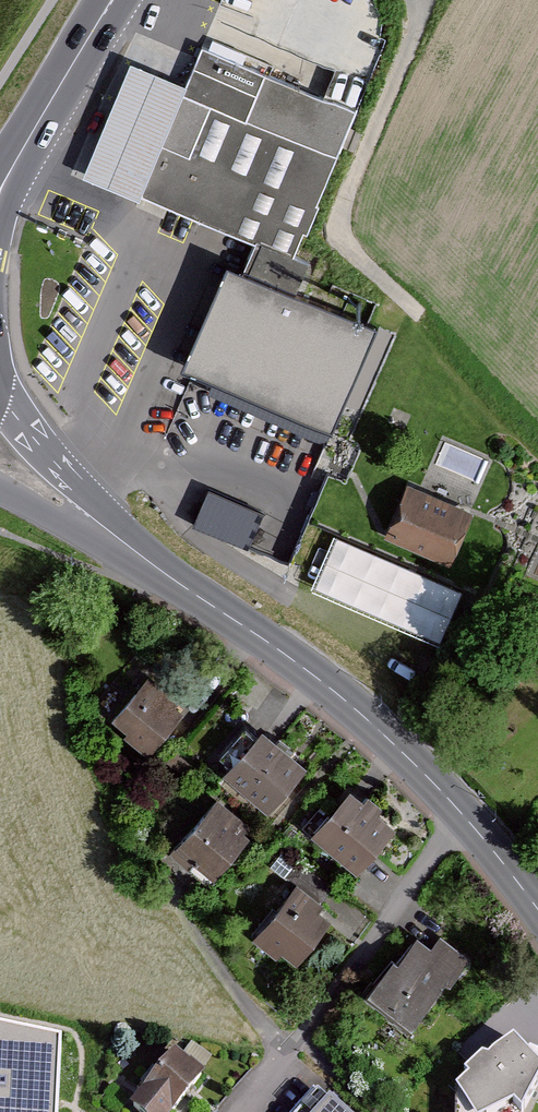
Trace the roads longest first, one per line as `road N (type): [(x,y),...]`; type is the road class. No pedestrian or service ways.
road 1 (secondary): [(84,515),(362,711),(462,824)]
road 2 (track): [(424,0),(335,234),(418,315)]
road 3 (residential): [(462,824),(237,1111)]
road 4 (primary): [(2,184),(113,0)]
road 5 (secondary): [(84,515),(0,395)]

